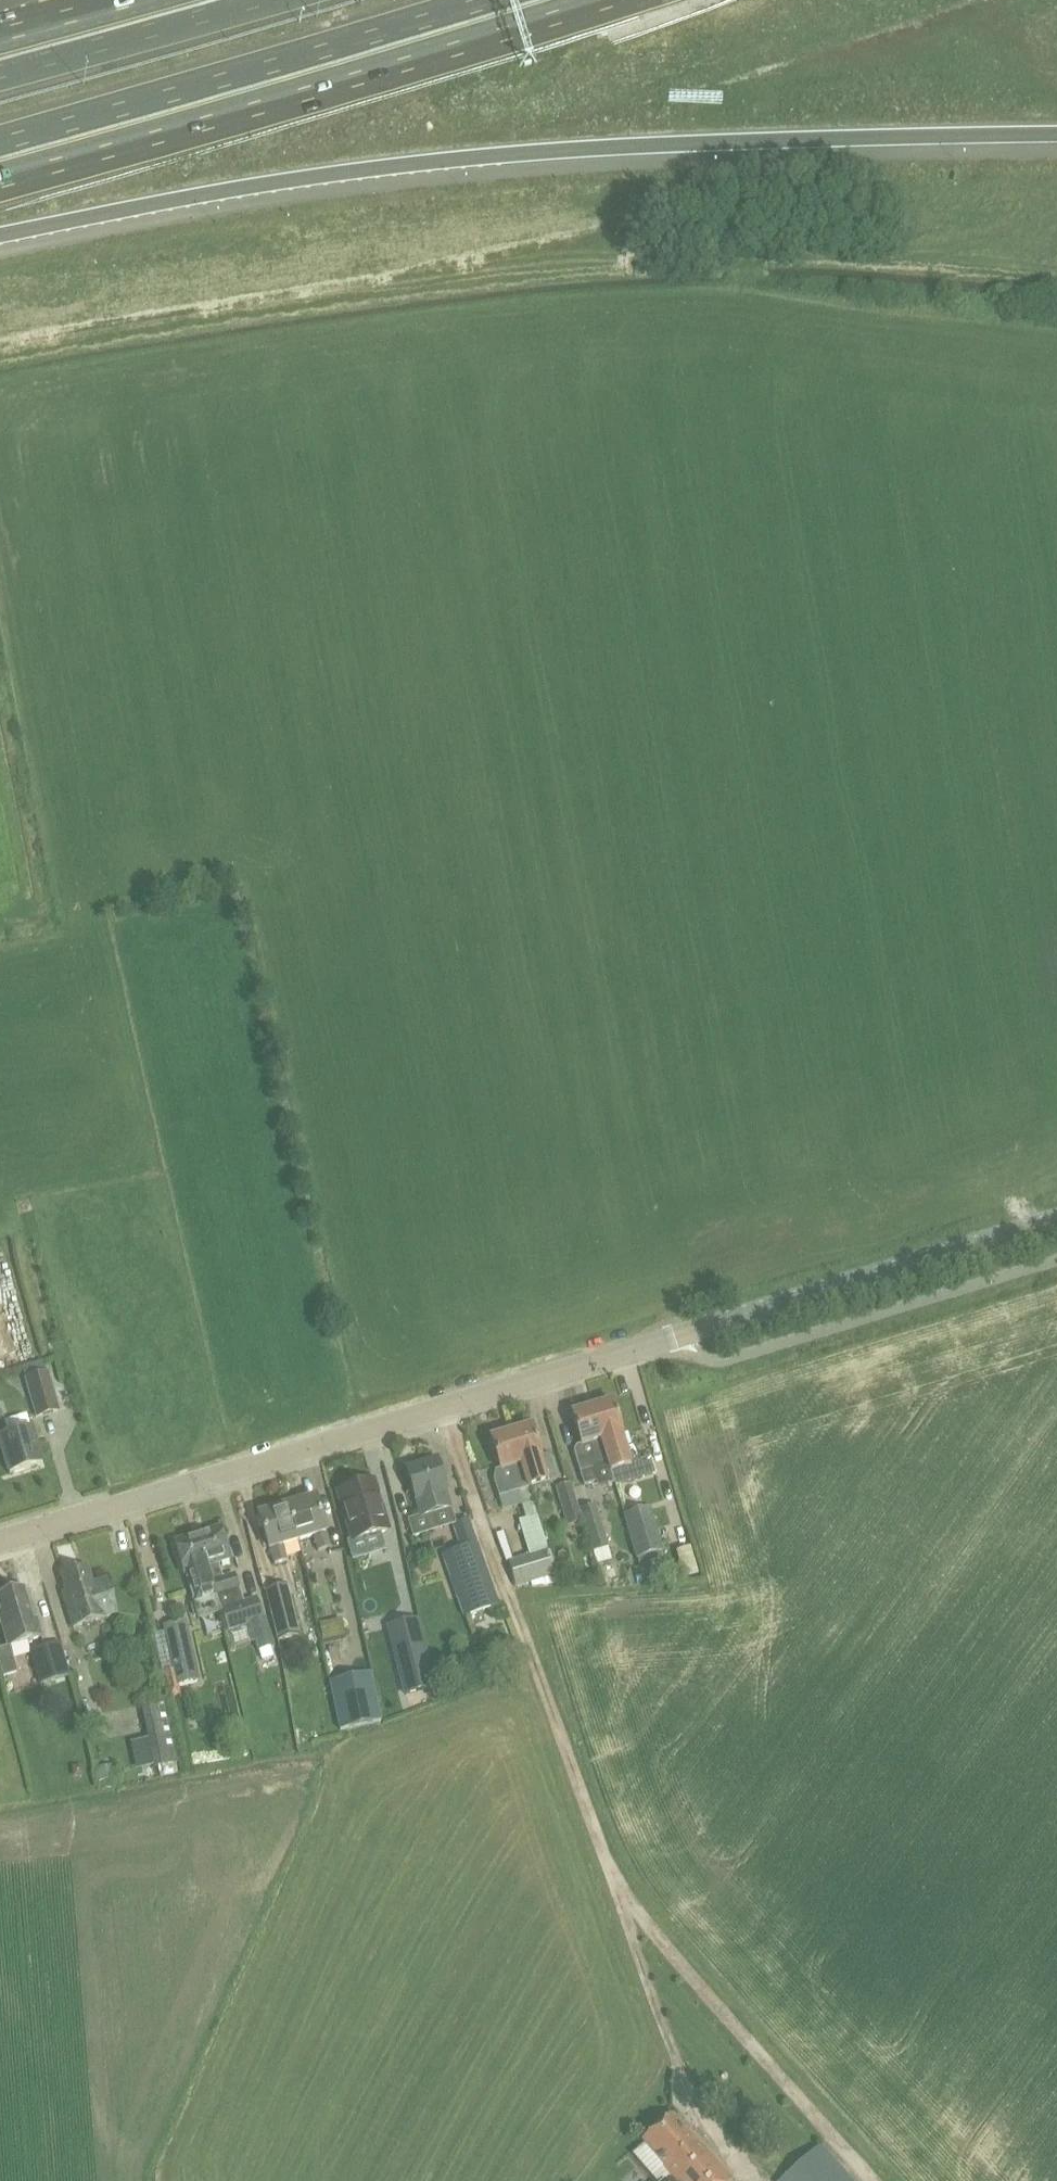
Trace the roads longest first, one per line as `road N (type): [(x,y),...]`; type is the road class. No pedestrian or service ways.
road 1 (tertiary): [(0,1543),(1056,1223)]
road 2 (motorway): [(0,238),(416,161),(687,142),(1056,134)]
road 3 (motorway): [(0,157),(528,0)]
road 4 (motorway): [(209,0),(0,58)]

